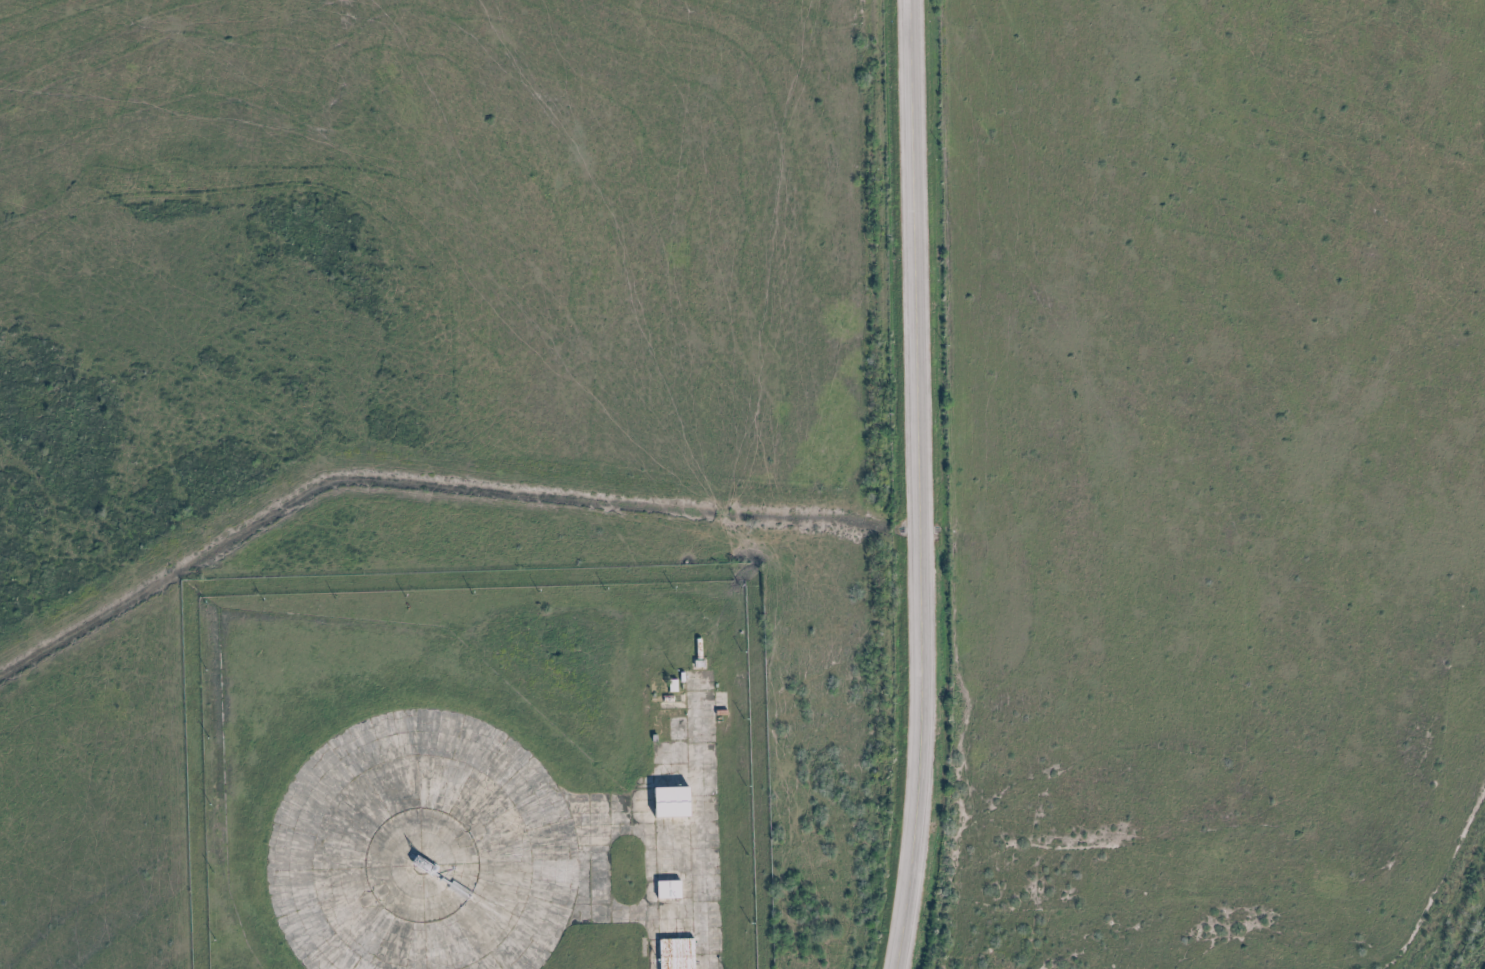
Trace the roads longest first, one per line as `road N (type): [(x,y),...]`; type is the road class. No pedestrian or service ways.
road 1 (secondary): [(893,968),(915,824),(922,669),(909,0)]

